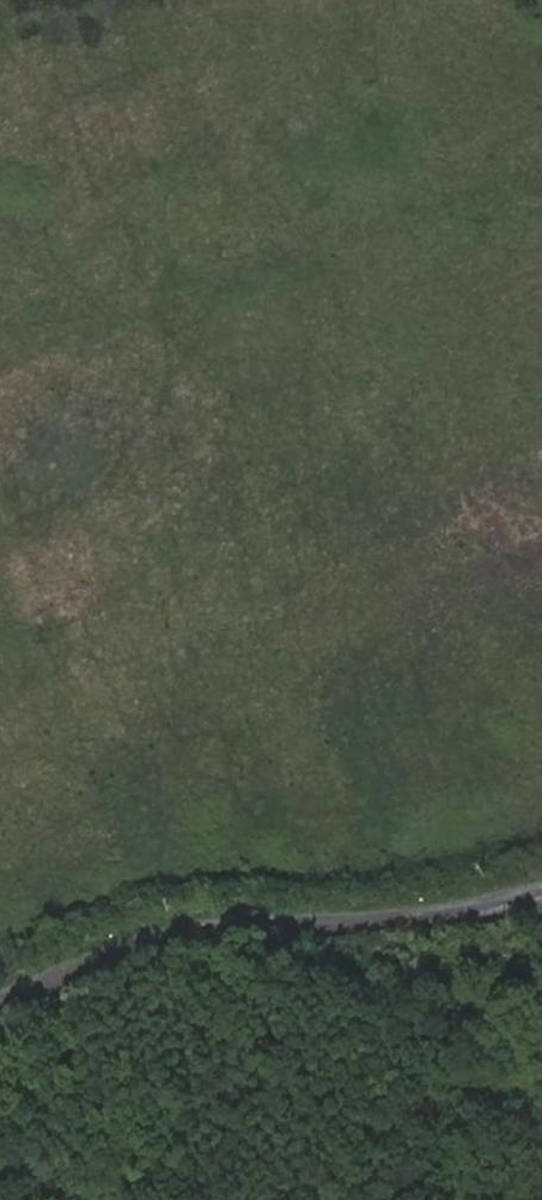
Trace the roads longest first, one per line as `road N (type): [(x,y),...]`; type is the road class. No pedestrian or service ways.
road 1 (unclassified): [(0,1004),(156,936),(469,909),(541,891)]

